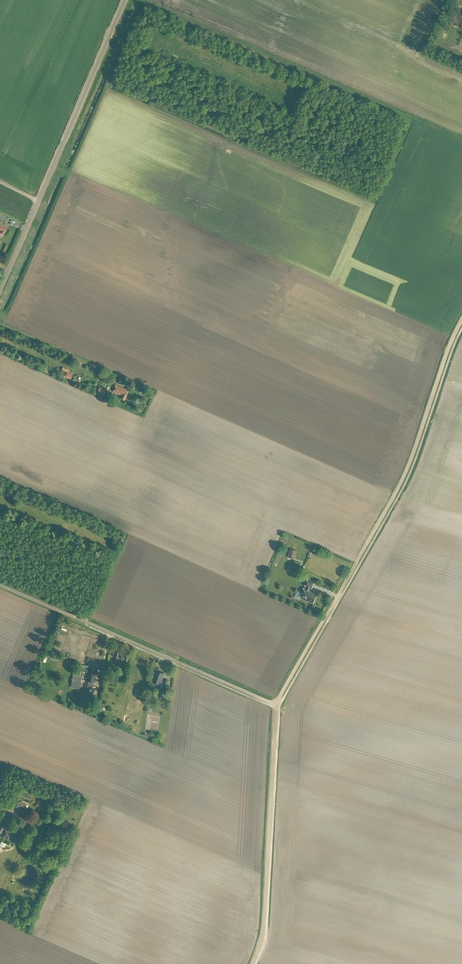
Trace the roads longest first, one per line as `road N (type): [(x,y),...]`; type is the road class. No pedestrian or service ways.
road 1 (track): [(276,705),(408,469),(461,321)]
road 2 (unclassified): [(0,290),(125,0)]
road 3 (unclassified): [(276,705),(0,585)]
road 4 (track): [(276,705),(264,923),(252,963)]

